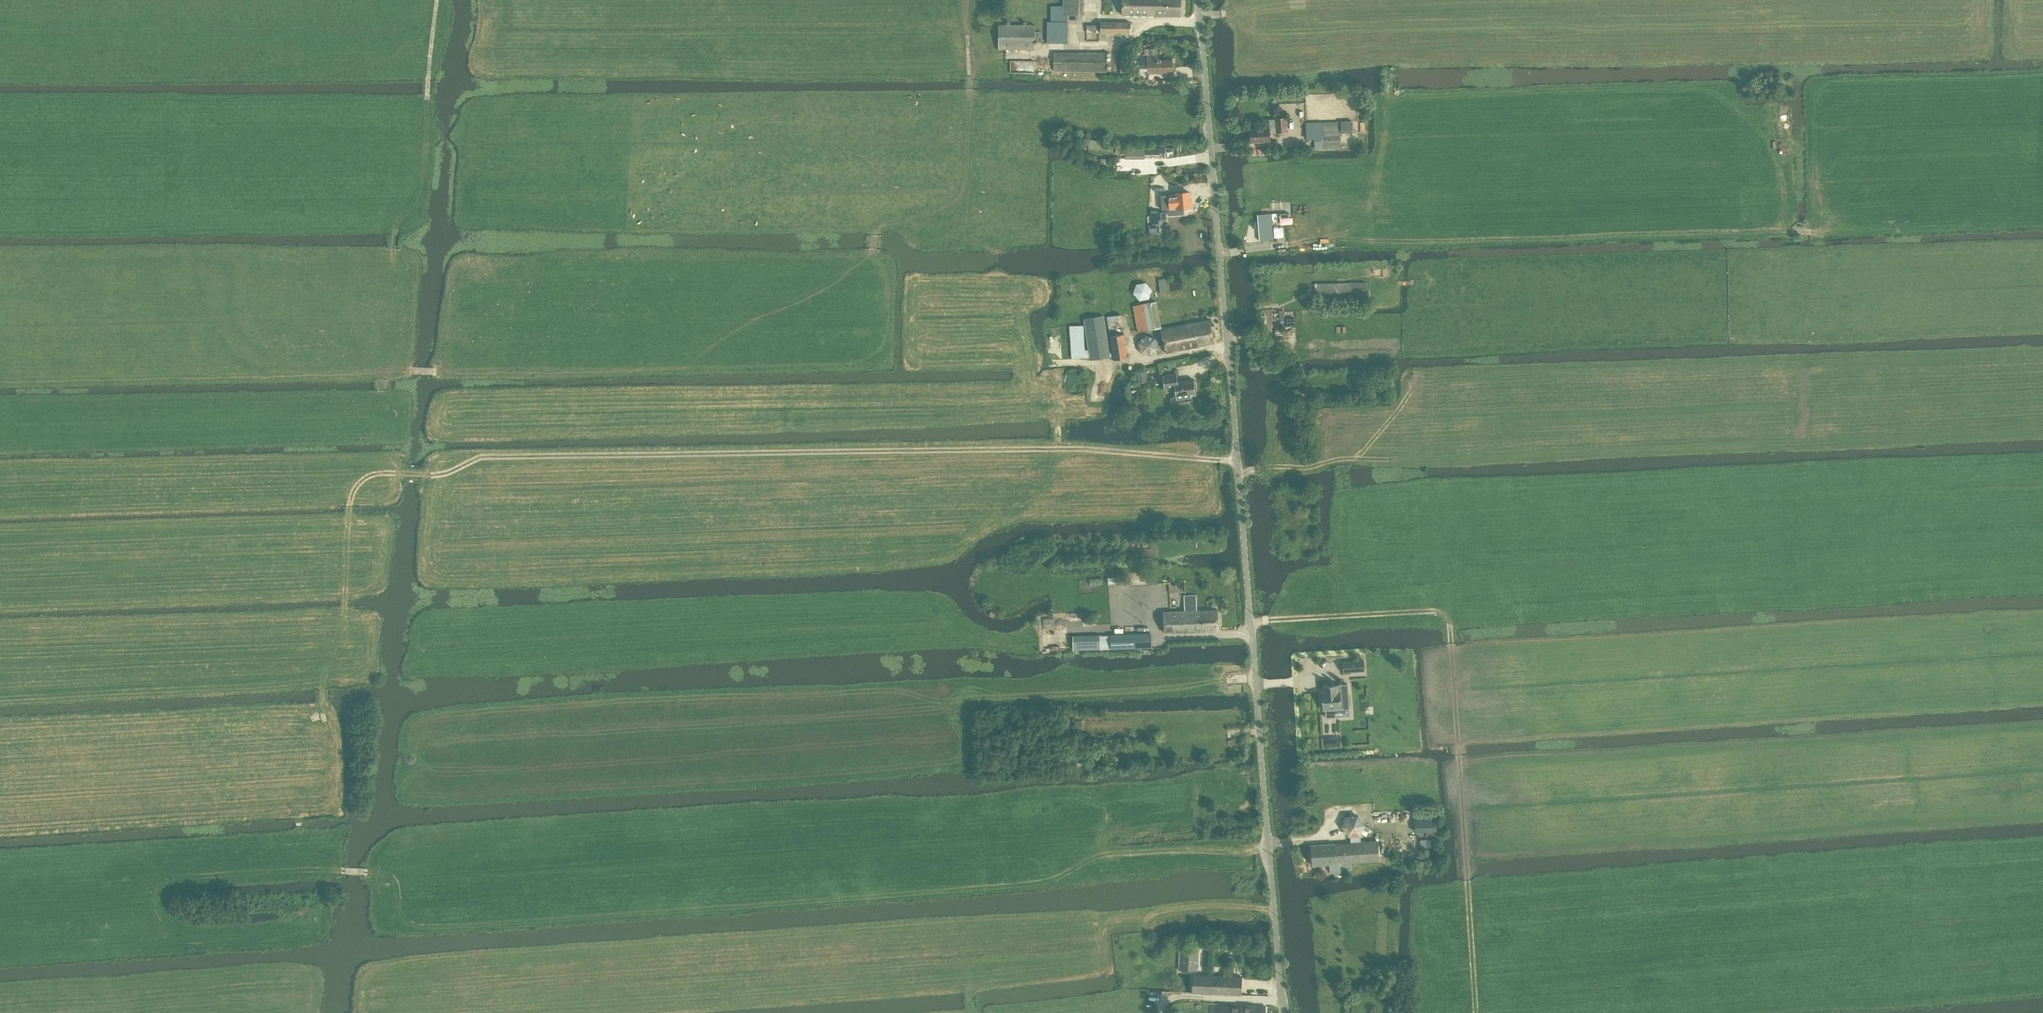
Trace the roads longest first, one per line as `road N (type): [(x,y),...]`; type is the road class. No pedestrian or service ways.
road 1 (track): [(298,818),(345,615),(350,501),(363,478),(443,477),(480,456),(1078,449),(1239,463)]
road 2 (tertiary): [(1282,1012),(1198,0)]
road 3 (track): [(369,871),(394,876),(411,926),(710,913),(1052,881),(1121,853),(1268,847)]
road 4 (track): [(967,0),(968,188),(957,201),(876,229),(873,257),(793,276)]
road 5 (track): [(384,365),(395,227),(423,185),(436,0)]
road 6 (track): [(1089,0),(1091,18),(1200,20)]

